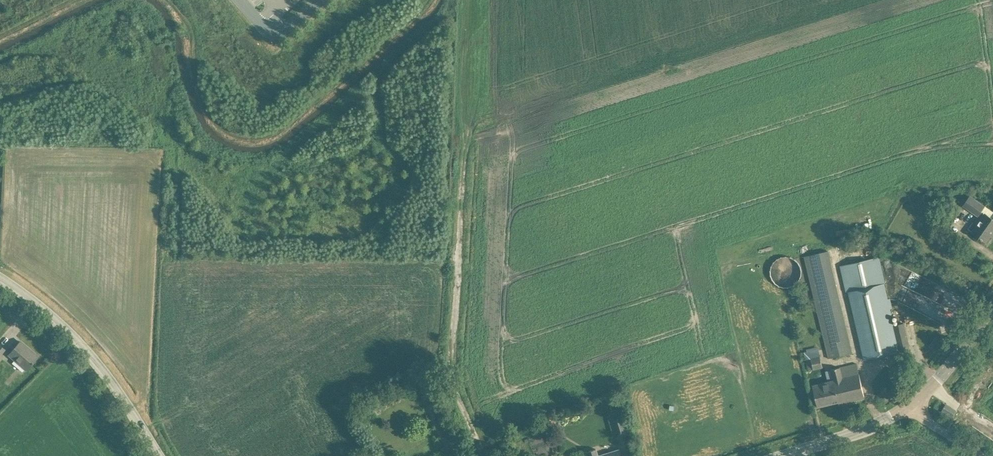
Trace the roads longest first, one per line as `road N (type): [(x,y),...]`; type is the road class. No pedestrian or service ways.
road 1 (track): [(483,455),(455,372),(469,133)]
road 2 (tertiary): [(0,278),(90,355),(159,455)]
road 3 (tertiary): [(781,455),(907,406)]
road 4 (tertiary): [(907,406),(992,307)]

